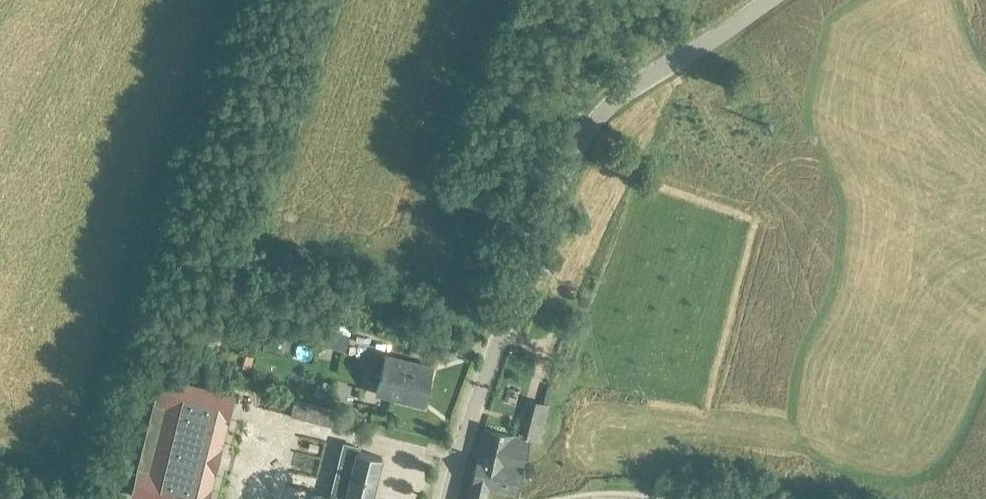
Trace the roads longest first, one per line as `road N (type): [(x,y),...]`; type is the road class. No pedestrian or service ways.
road 1 (tertiary): [(451,498),(508,316),(581,142),(599,117),(773,0)]

